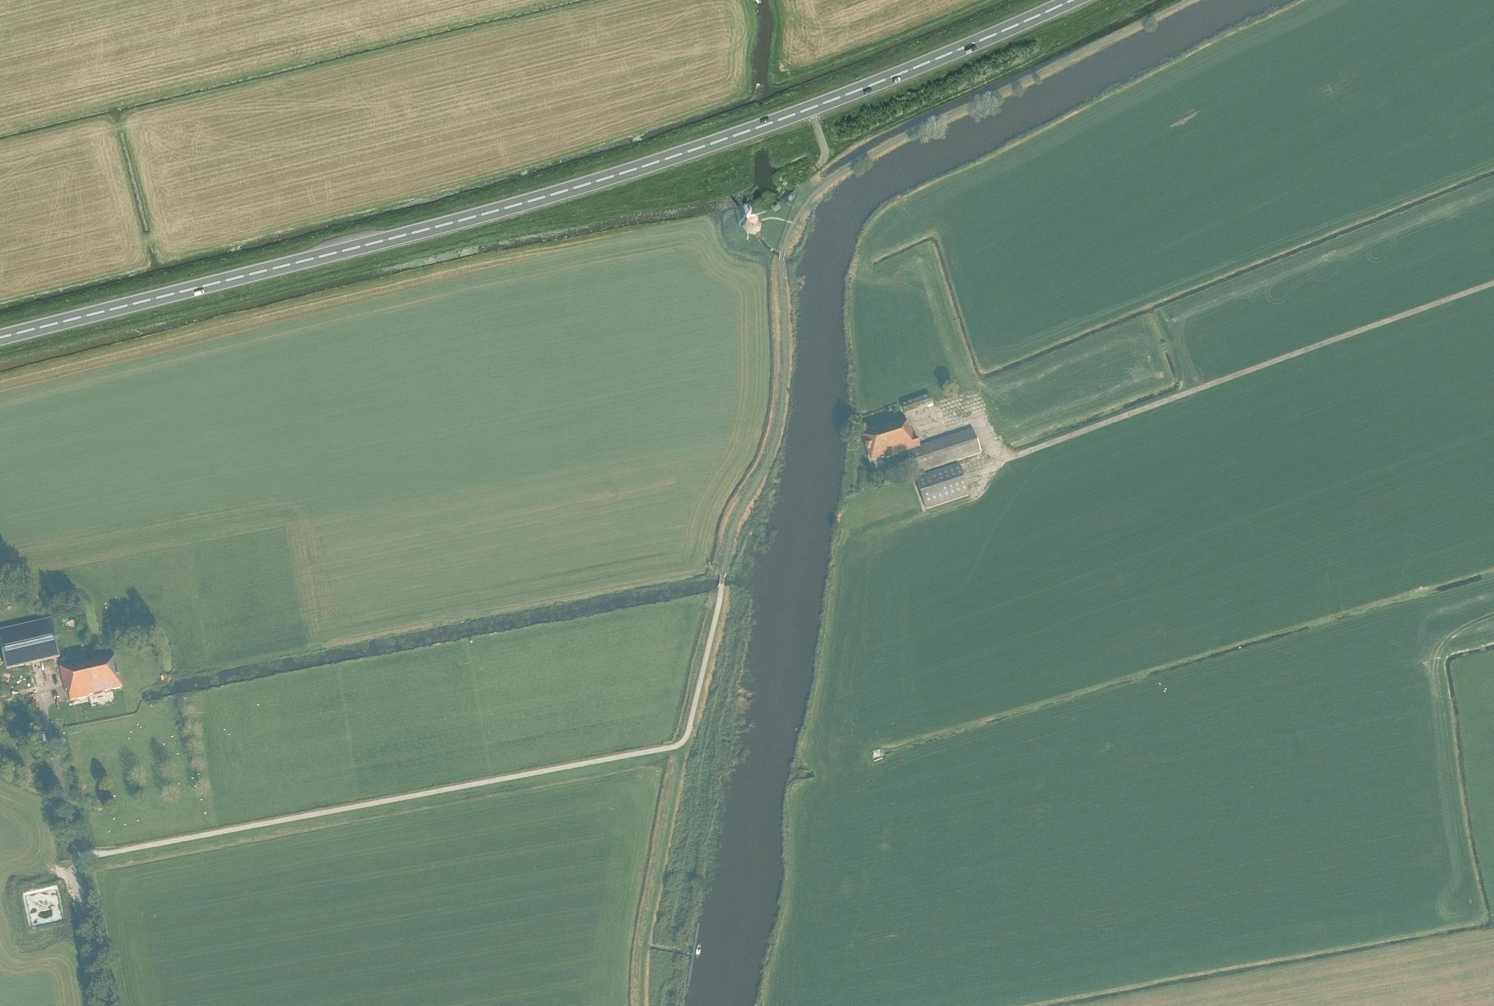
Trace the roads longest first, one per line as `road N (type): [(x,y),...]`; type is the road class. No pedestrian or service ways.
road 1 (trunk): [(0,336),(538,199),(810,109),(1073,0)]
road 2 (unclassified): [(108,1005),(58,768)]

